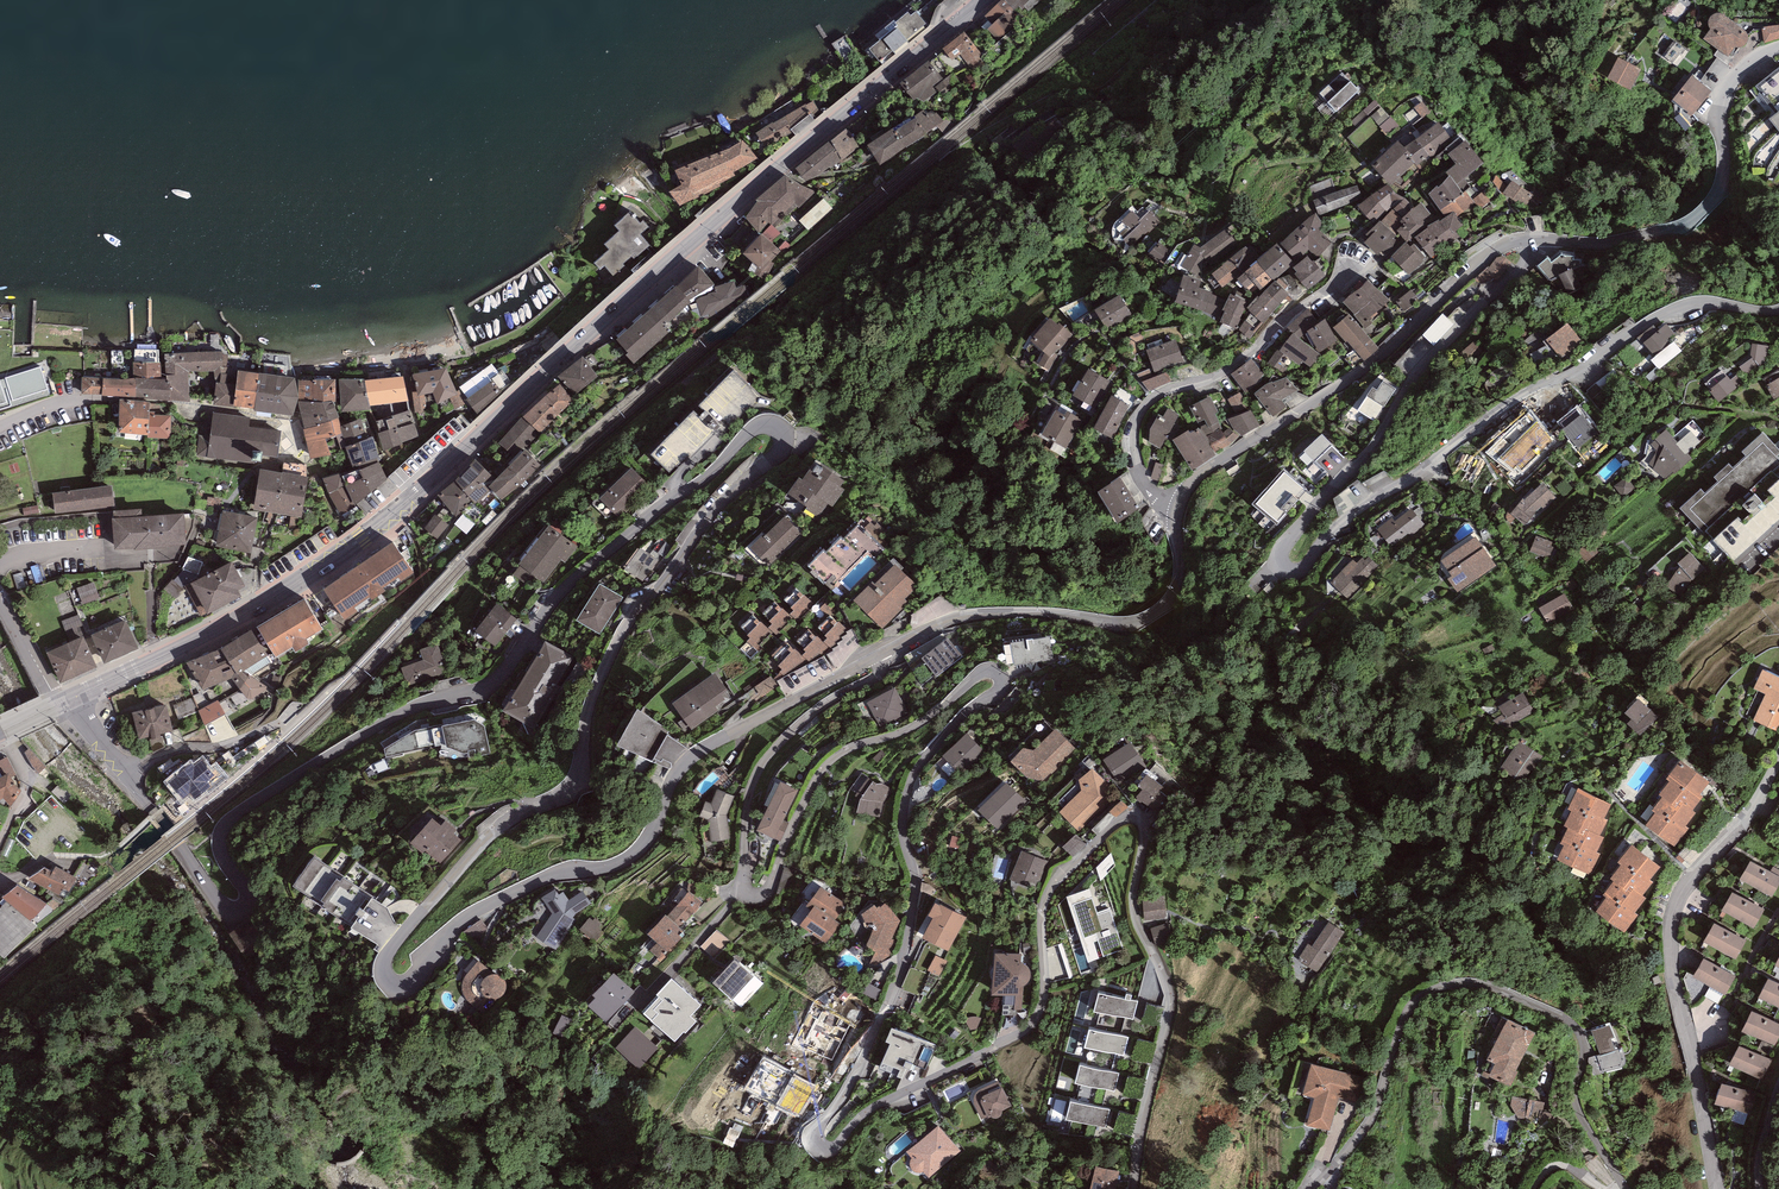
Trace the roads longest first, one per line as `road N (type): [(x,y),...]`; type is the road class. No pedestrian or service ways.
road 1 (tertiary): [(78,695),(218,901),(241,911),(248,893),(219,847),(228,822),(400,714),(494,683),(577,580),(754,427),(780,426),(783,450),(717,508),(625,629),(589,706),(570,787),(495,832),(387,955),(386,976),(406,985),(472,915),(550,876),(603,869),(635,854),(693,757),(877,656)]
road 2 (residential): [(1133,1188),(1172,1002),(1135,918),(1144,835),(1134,817),(1116,823),(1046,896),(1043,997),(1029,1028),(872,1107),(836,1148),(815,1142),(901,975),(914,893),(902,832),(910,779),(1004,683),(997,671),(982,671),(915,726),(829,761),(768,889),(748,894),(745,824),(756,772),(807,717),(880,673),(877,656)]
road 3 (secondary): [(78,695),(284,594),(376,529),(682,249),(983,0)]
road 4 (residential): [(1538,239),(1526,265),(1420,371),(1372,450),(1290,537),(1280,553),(1283,568),(1306,567),(1332,531),(1493,415),(1666,314),(1705,303),(1778,311)]
road 5 (residential): [(1624,1188),(1578,1110),(1583,1045),(1576,1029),(1505,992),(1460,985),(1412,1004),(1375,1112),(1311,1188)]
road 6 (residential): [(1778,757),(1752,808),(1679,897),(1671,922),(1674,980),(1717,1188)]
road 7 (tertiary): [(1178,507),(1200,475),(1379,357),(1487,253),(1538,239)]
road 8 (tertiary): [(877,656),(960,617),(1146,619),(1169,602),(1178,581),(1178,507)]
road 9 (residential): [(1178,507),(1154,495),(1141,472),(1133,439),(1142,410),(1249,354),(1351,270)]
road 10 (tertiary): [(1538,239),(1605,242),(1695,218),(1721,182),(1728,87),(1752,60),(1778,47)]
road 11 (residential): [(7,728),(28,791),(0,840)]
road 12 (residential): [(57,704),(0,598)]

